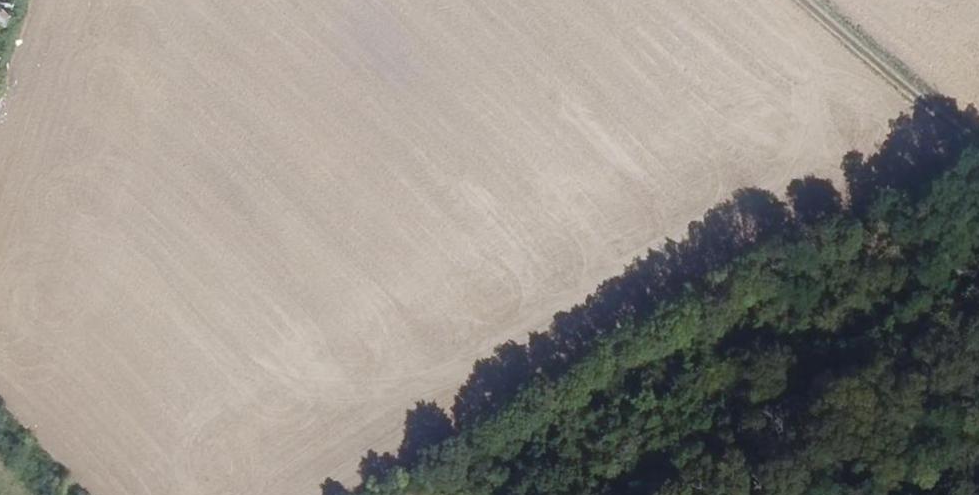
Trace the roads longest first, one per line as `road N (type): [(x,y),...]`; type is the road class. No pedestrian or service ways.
road 1 (track): [(803,0),(978,155)]

